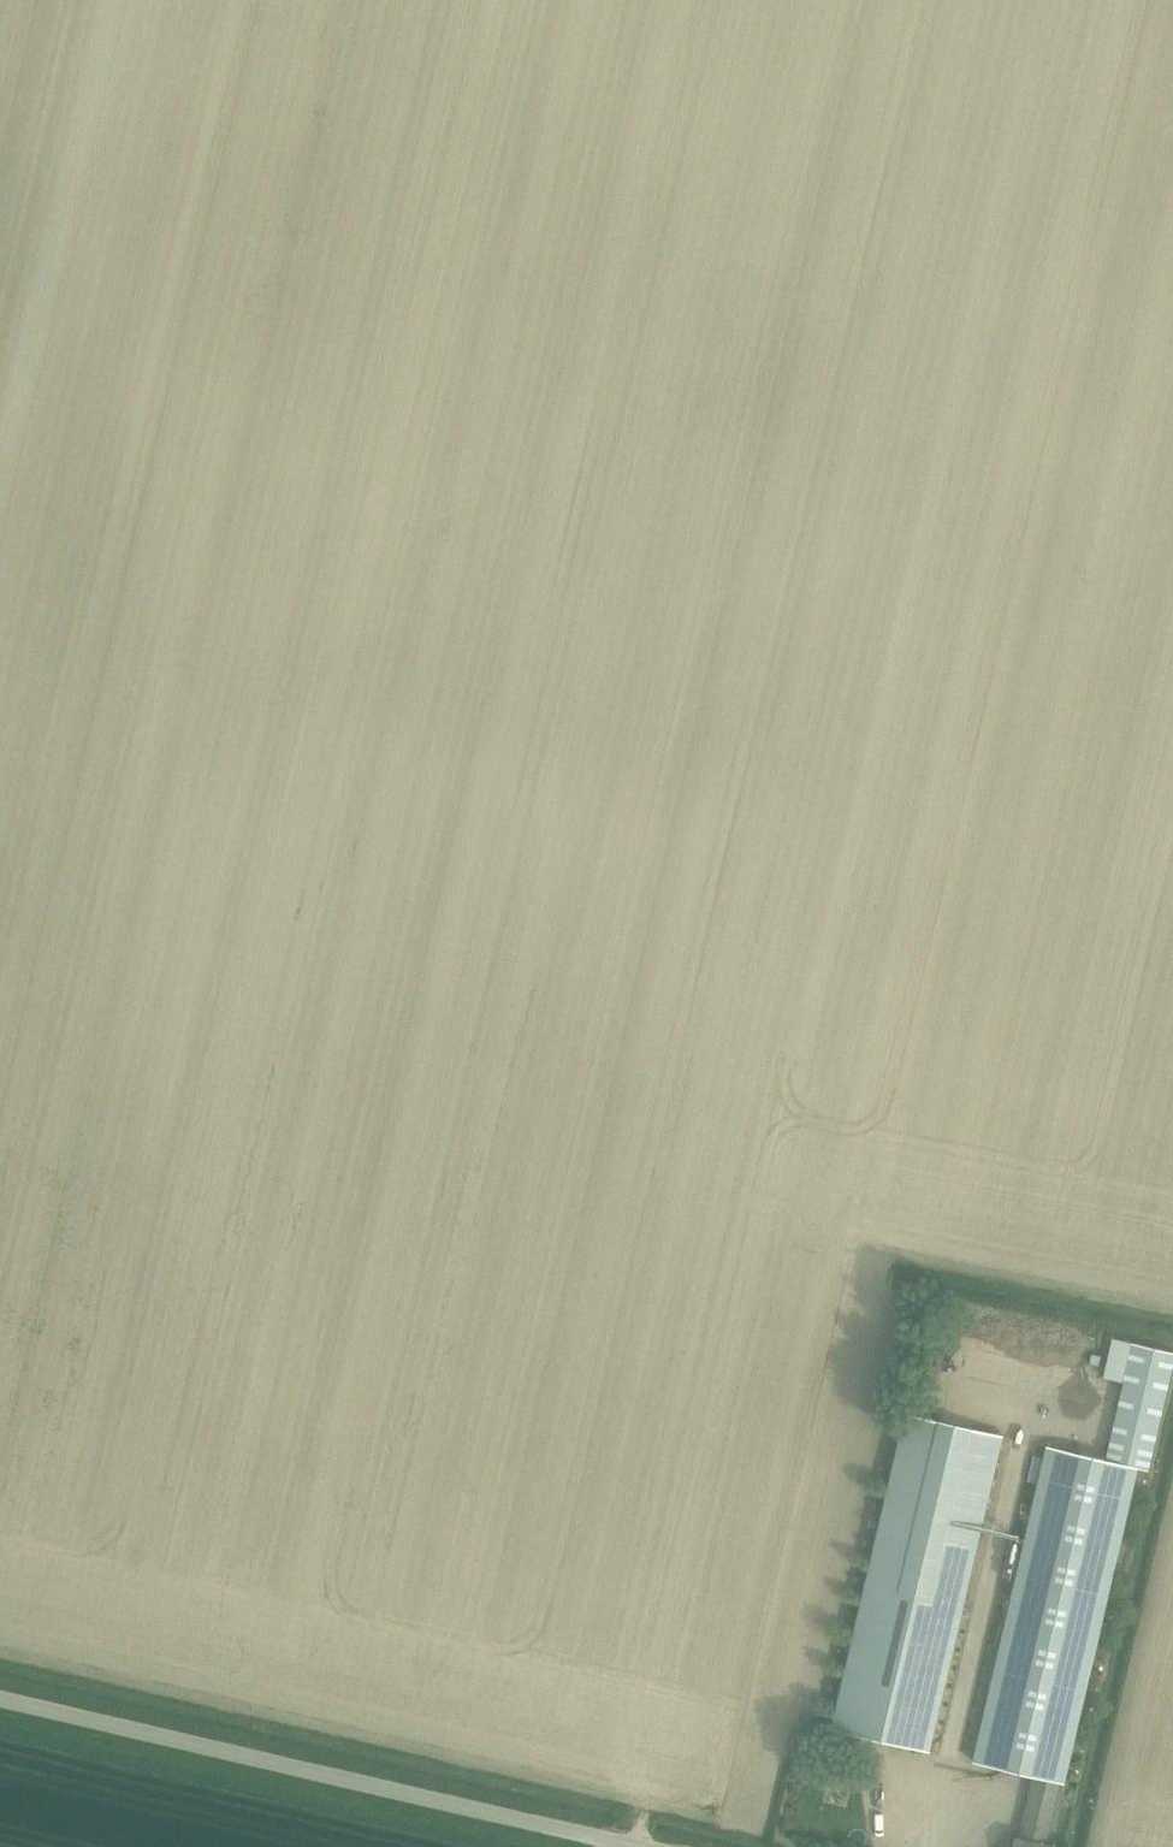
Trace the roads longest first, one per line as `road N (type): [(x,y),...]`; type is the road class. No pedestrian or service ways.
road 1 (track): [(0,1655),(726,1821)]
road 2 (unclassified): [(641,1846),(0,1698)]

